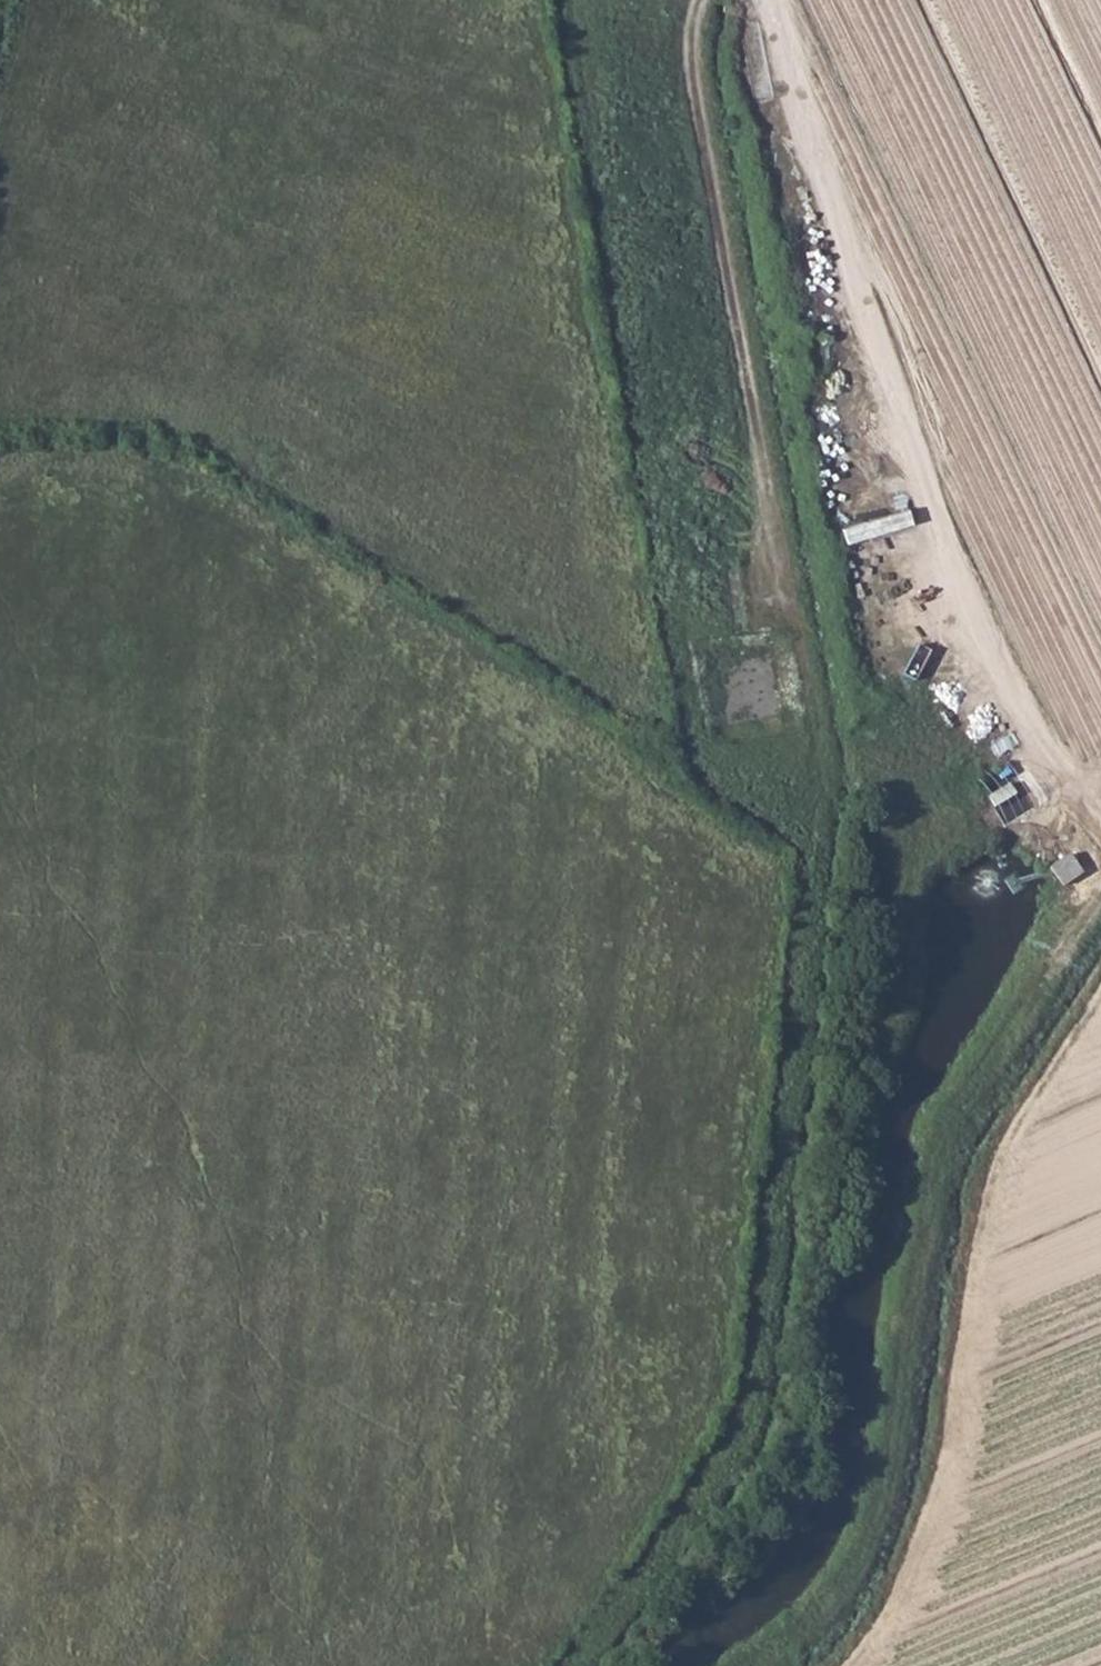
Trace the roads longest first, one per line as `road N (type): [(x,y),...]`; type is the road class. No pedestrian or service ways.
road 1 (track): [(770,0),(903,409),(1100,815)]

